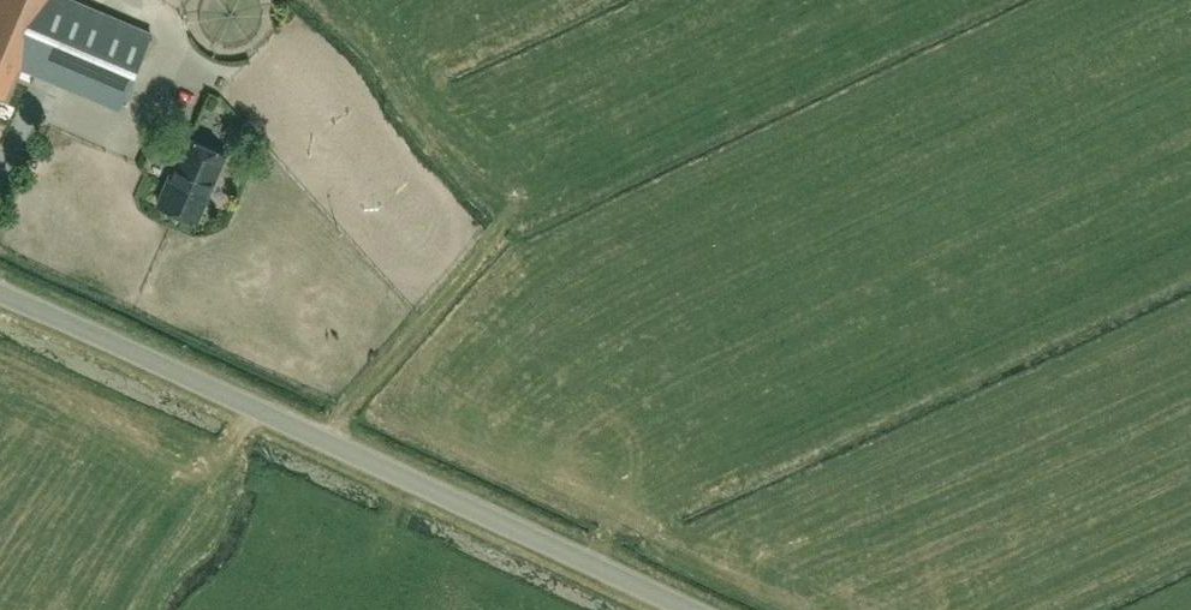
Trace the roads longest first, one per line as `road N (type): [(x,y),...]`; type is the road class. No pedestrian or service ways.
road 1 (unclassified): [(664,609),(323,447),(0,305)]

